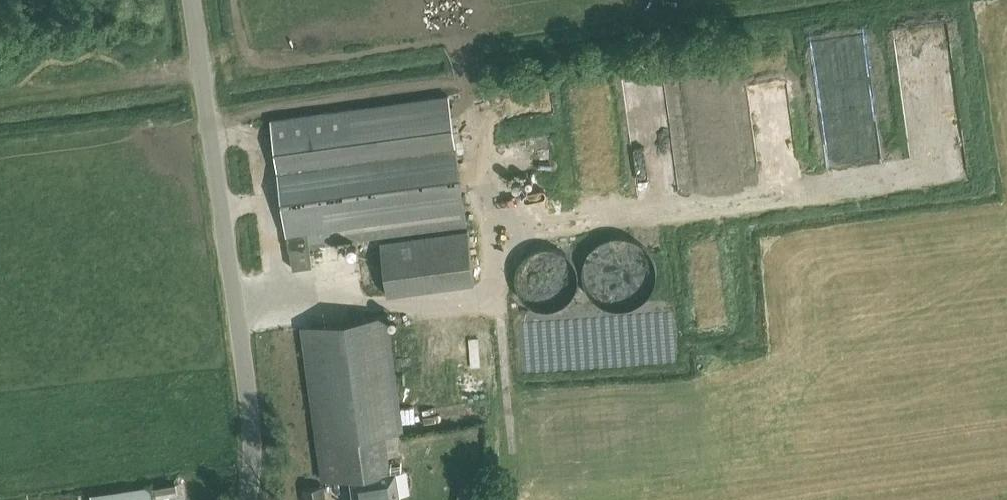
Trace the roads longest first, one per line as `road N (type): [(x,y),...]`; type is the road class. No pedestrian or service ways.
road 1 (unclassified): [(245,499),(244,421),(194,0)]

